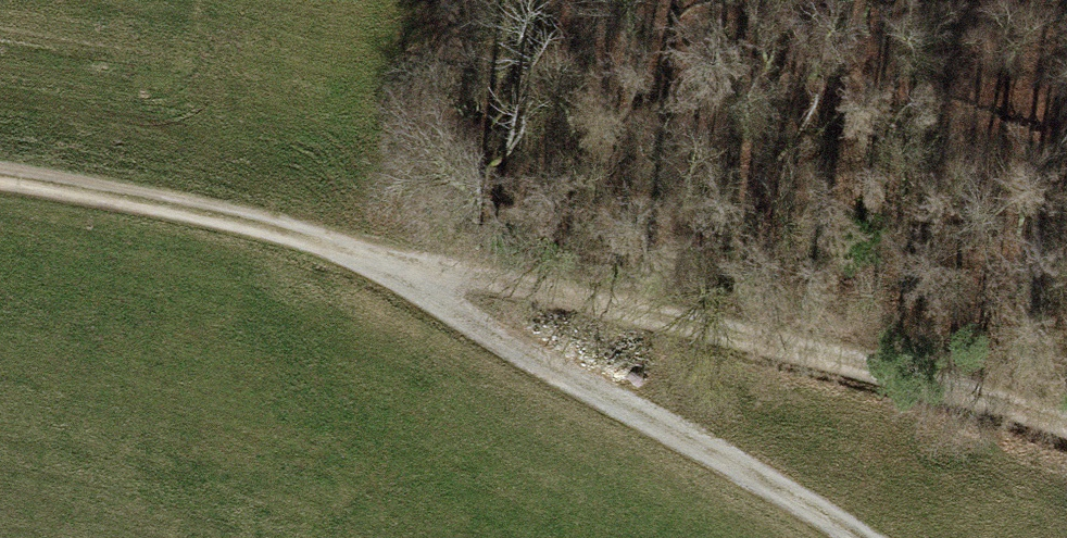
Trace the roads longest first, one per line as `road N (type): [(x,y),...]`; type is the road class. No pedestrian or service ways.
road 1 (track): [(1066,427),(886,374),(506,283),(398,278),(454,0)]
road 2 (track): [(0,176),(157,202),(325,244),(858,537)]

